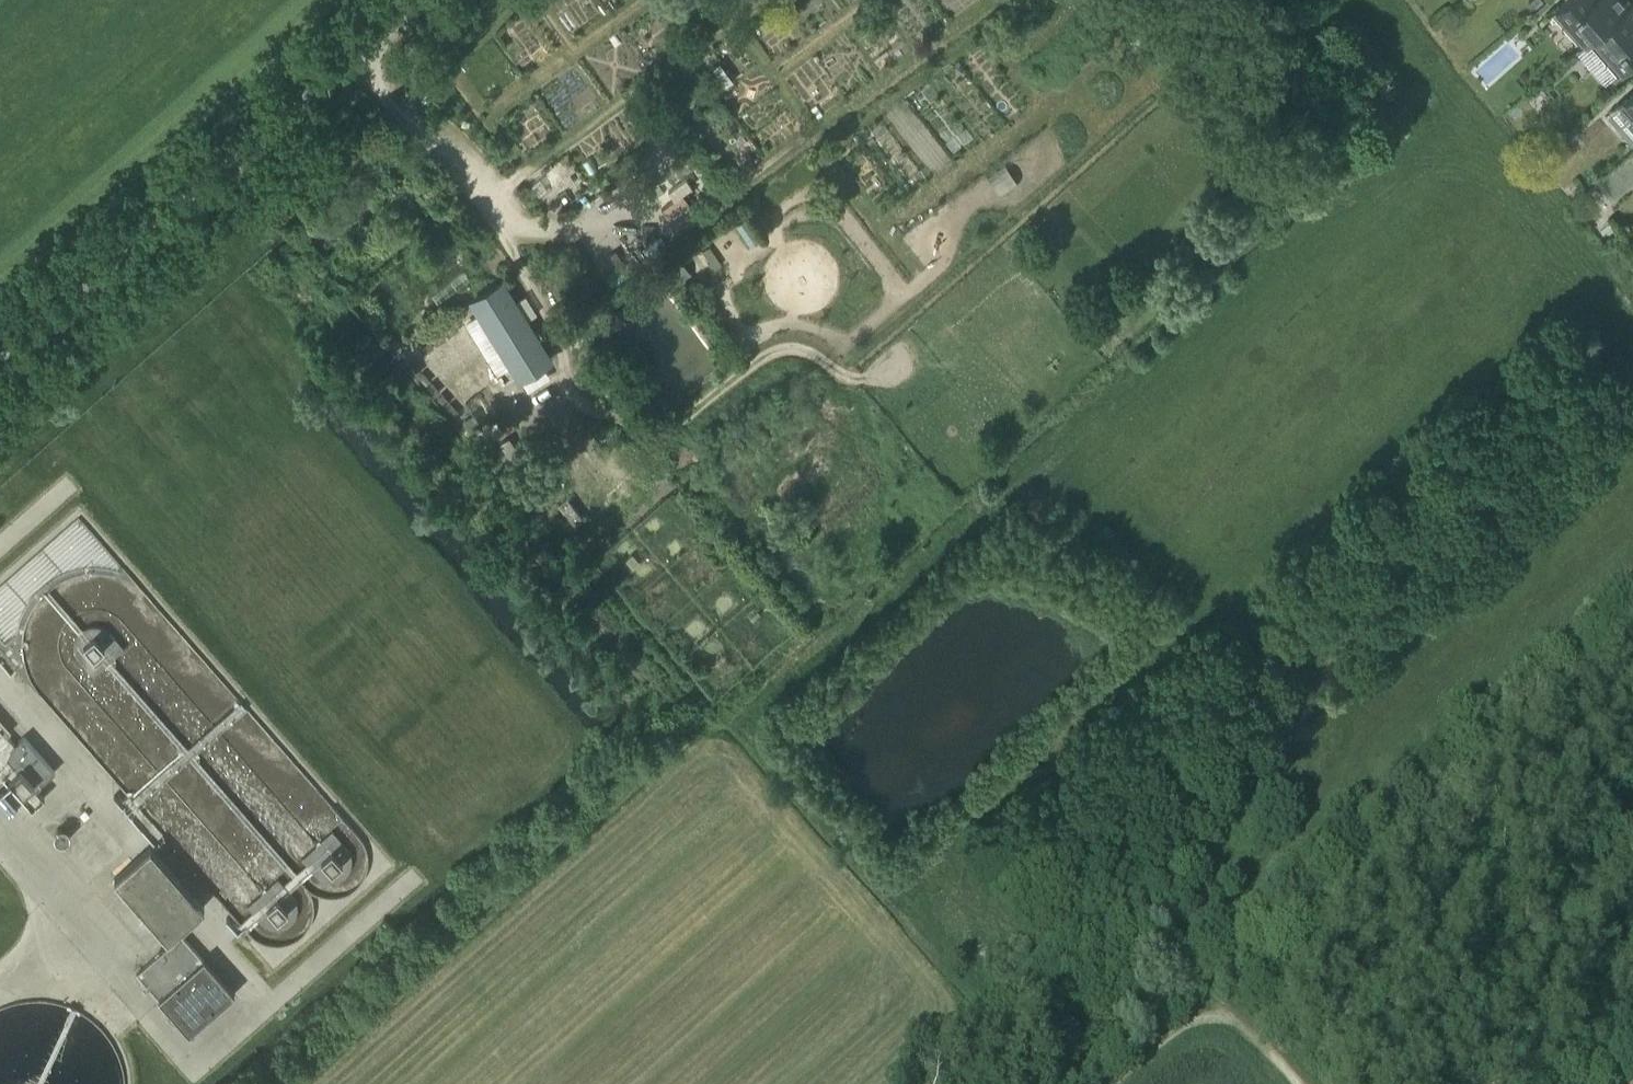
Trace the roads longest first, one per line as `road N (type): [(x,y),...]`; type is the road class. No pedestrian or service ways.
road 1 (tertiary): [(0,370),(422,0)]
road 2 (track): [(1298,1083),(1244,1025),(1225,1017),(1180,1029),(1118,1083)]

